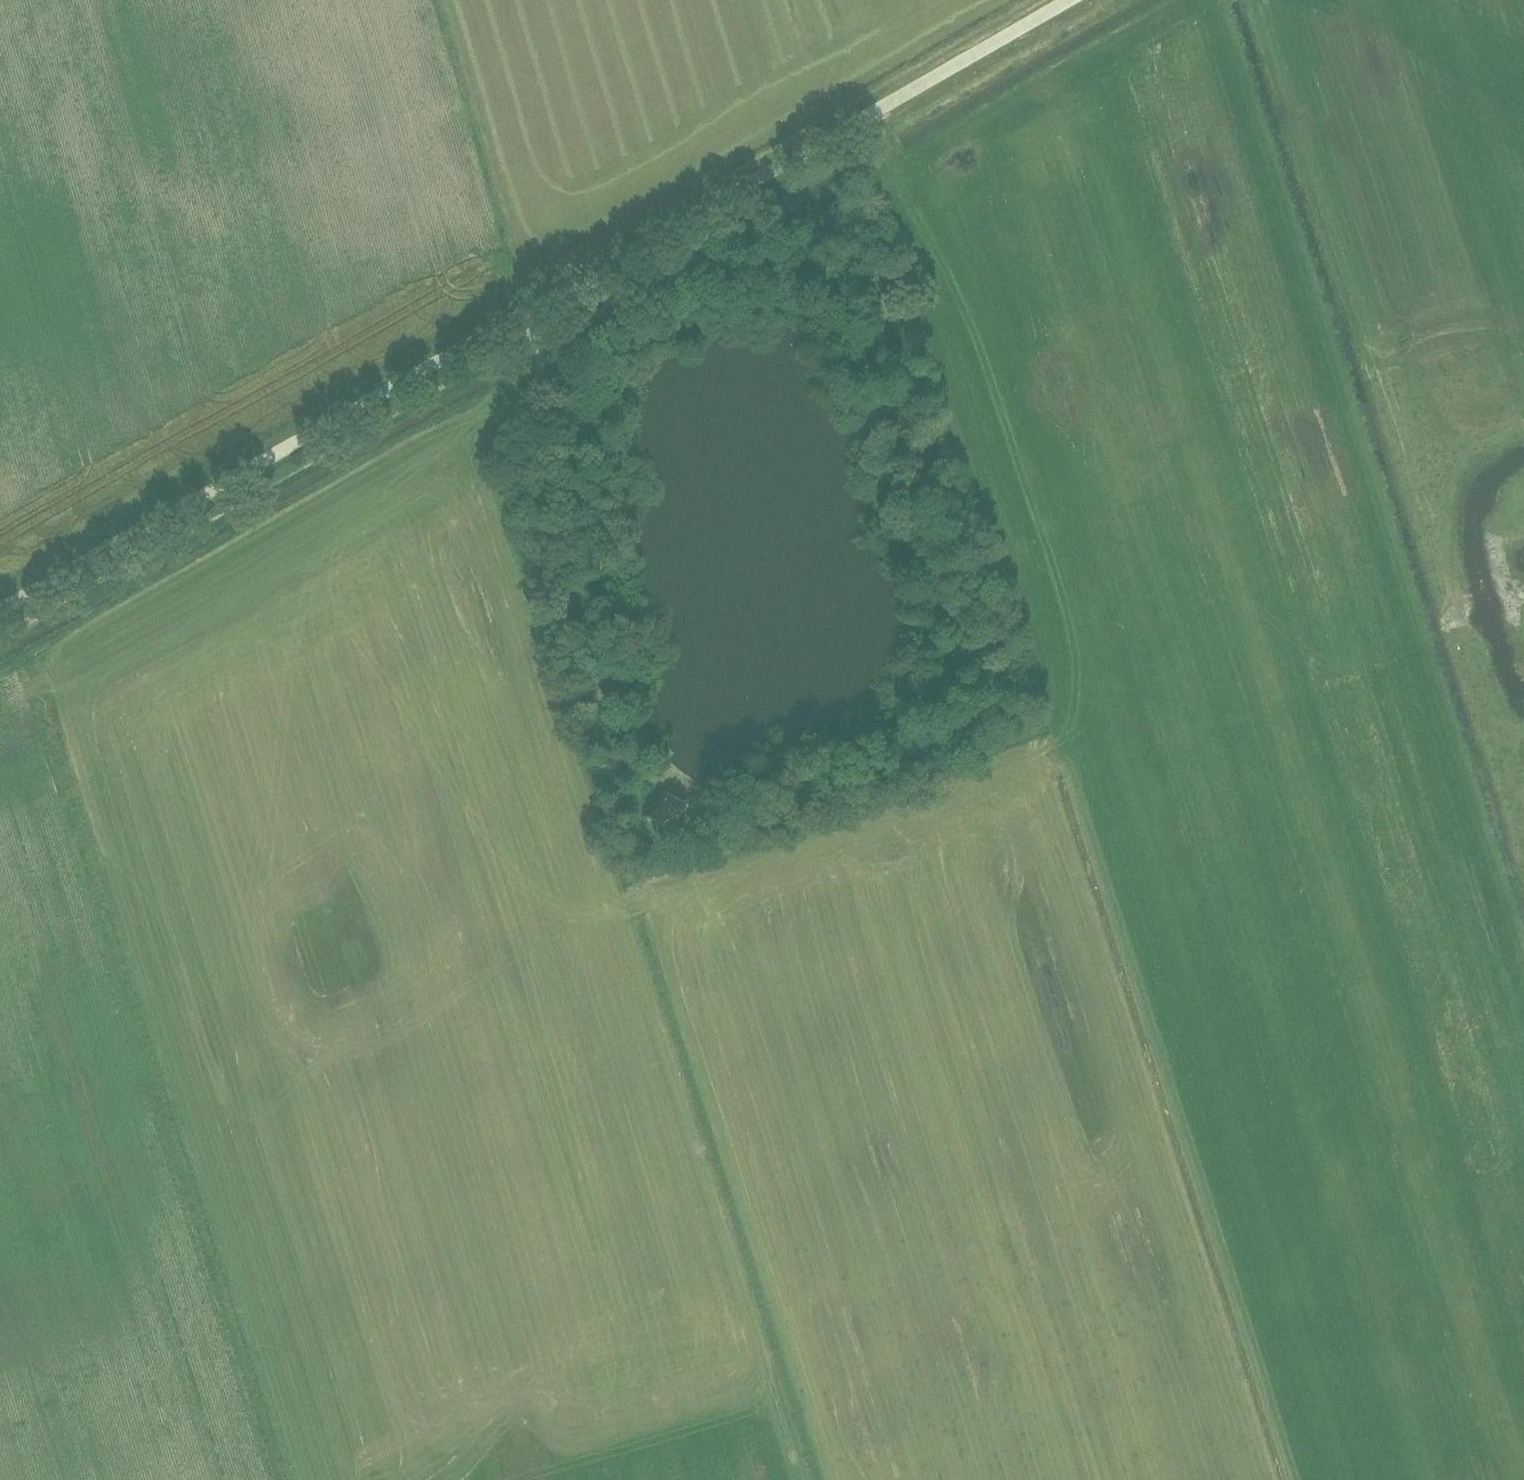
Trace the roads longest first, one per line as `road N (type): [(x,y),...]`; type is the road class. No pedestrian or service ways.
road 1 (unclassified): [(0,611),(1067,0)]
road 2 (track): [(521,314),(540,358),(524,409),(526,432),(551,477),(568,576),(641,770)]

